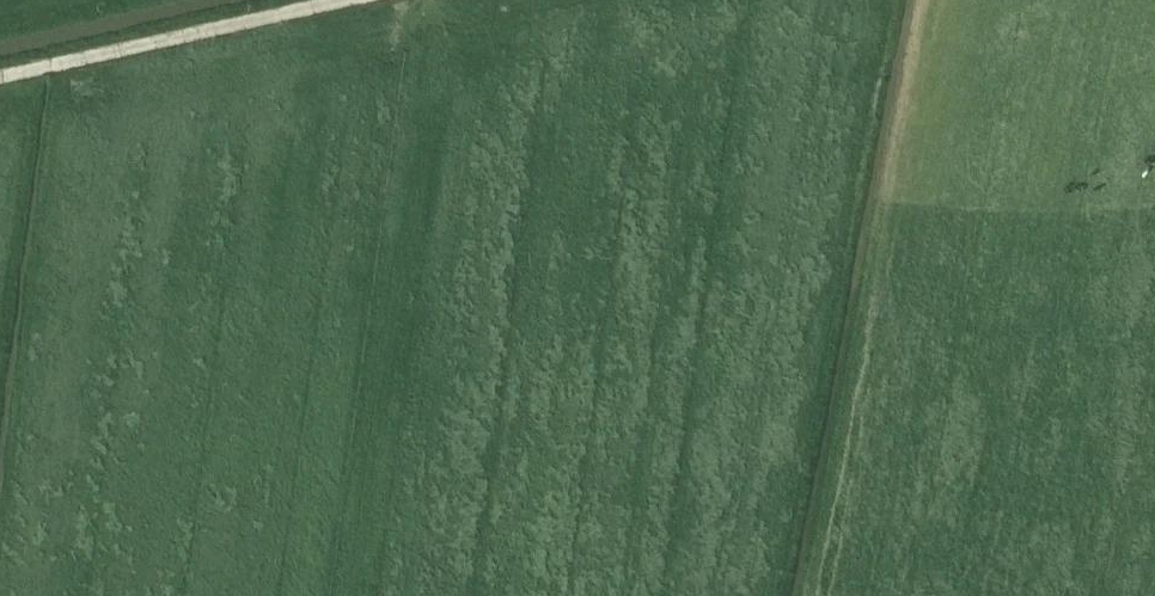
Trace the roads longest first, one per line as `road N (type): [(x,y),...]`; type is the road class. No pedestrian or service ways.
road 1 (track): [(0,82),(349,0)]

